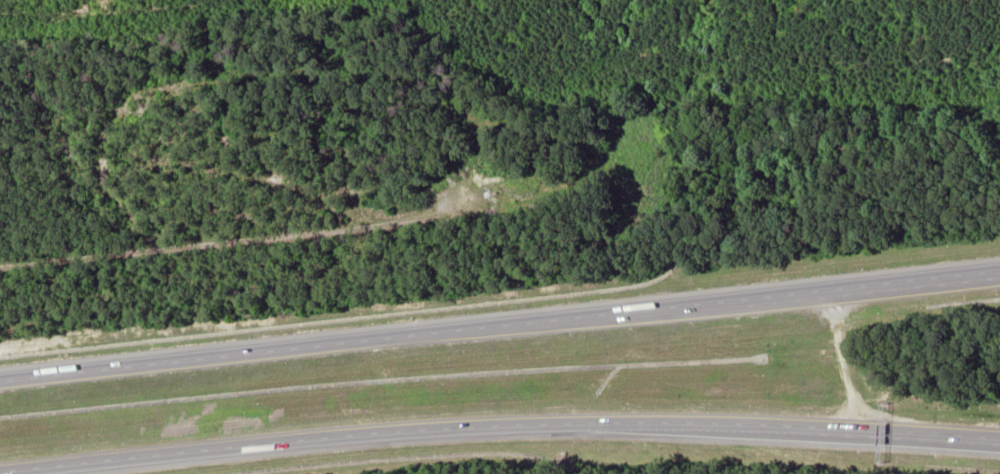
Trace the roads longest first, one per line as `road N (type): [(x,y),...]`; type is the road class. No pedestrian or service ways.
road 1 (motorway): [(999,274),(0,380)]
road 2 (motorway): [(0,469),(271,438),(488,425),(943,437)]

